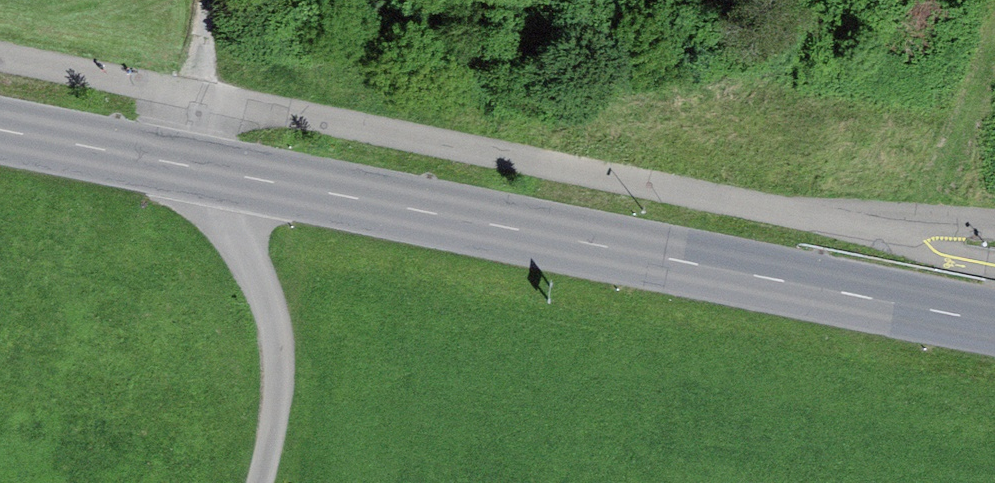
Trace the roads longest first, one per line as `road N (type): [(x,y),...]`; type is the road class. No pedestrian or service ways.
road 1 (primary): [(994,328),(0,134)]
road 2 (track): [(919,230),(984,94),(994,34)]

